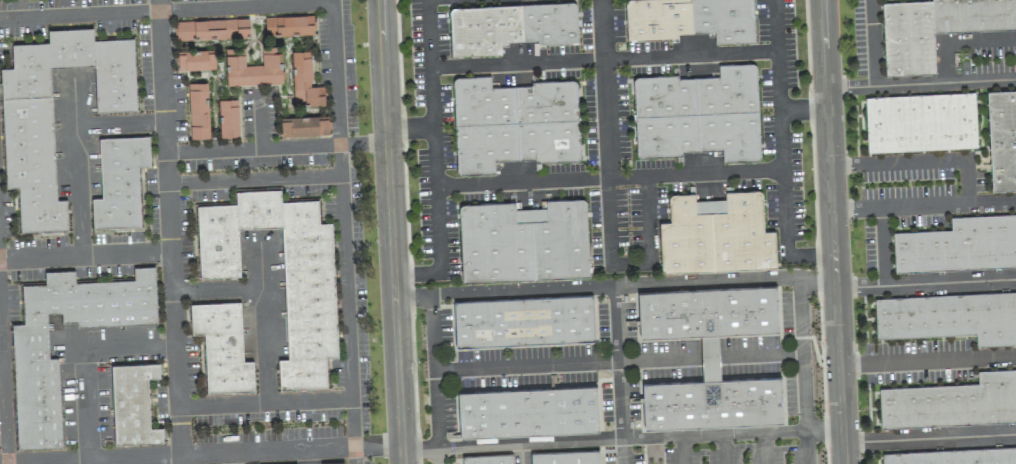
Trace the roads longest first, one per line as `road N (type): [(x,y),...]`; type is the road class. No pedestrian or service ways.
road 1 (residential): [(380,0),(402,463)]
road 2 (residential): [(822,0),(843,463)]

